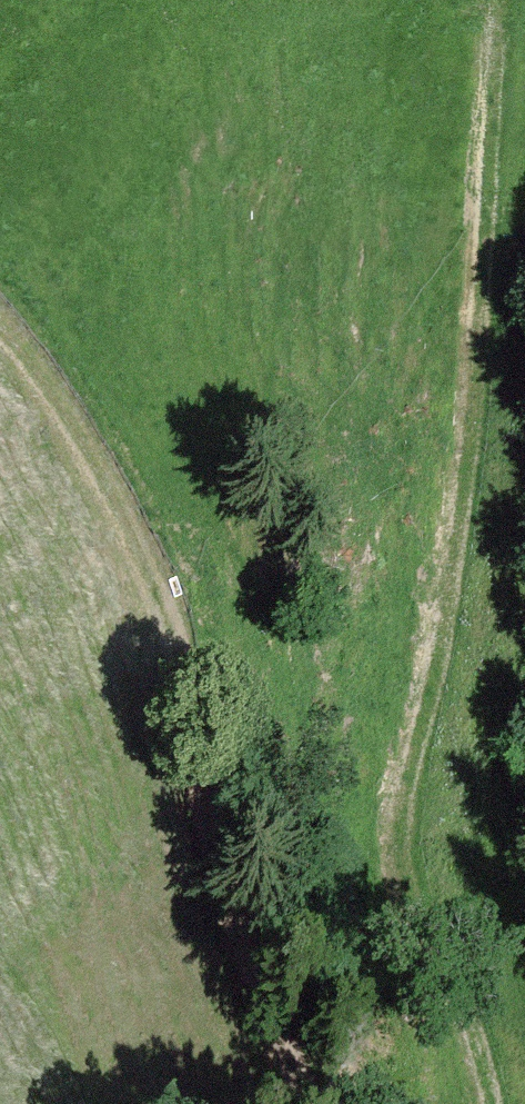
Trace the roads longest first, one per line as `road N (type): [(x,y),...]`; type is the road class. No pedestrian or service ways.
road 1 (track): [(492,1103),(480,1039),(433,925),(412,839),(483,338),(500,55),(487,0)]
road 2 (track): [(316,1103),(218,841),(173,638),(93,438),(0,318)]

